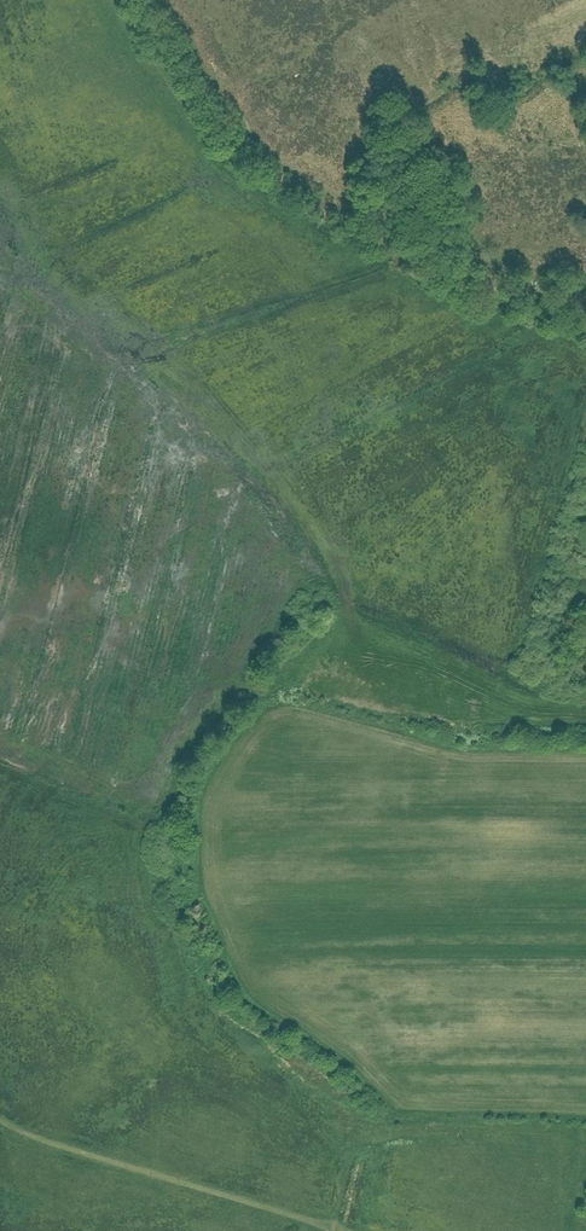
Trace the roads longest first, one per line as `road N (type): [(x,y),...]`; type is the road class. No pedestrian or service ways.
road 1 (track): [(585,329),(397,255),(404,241),(255,172),(213,122),(137,0)]

